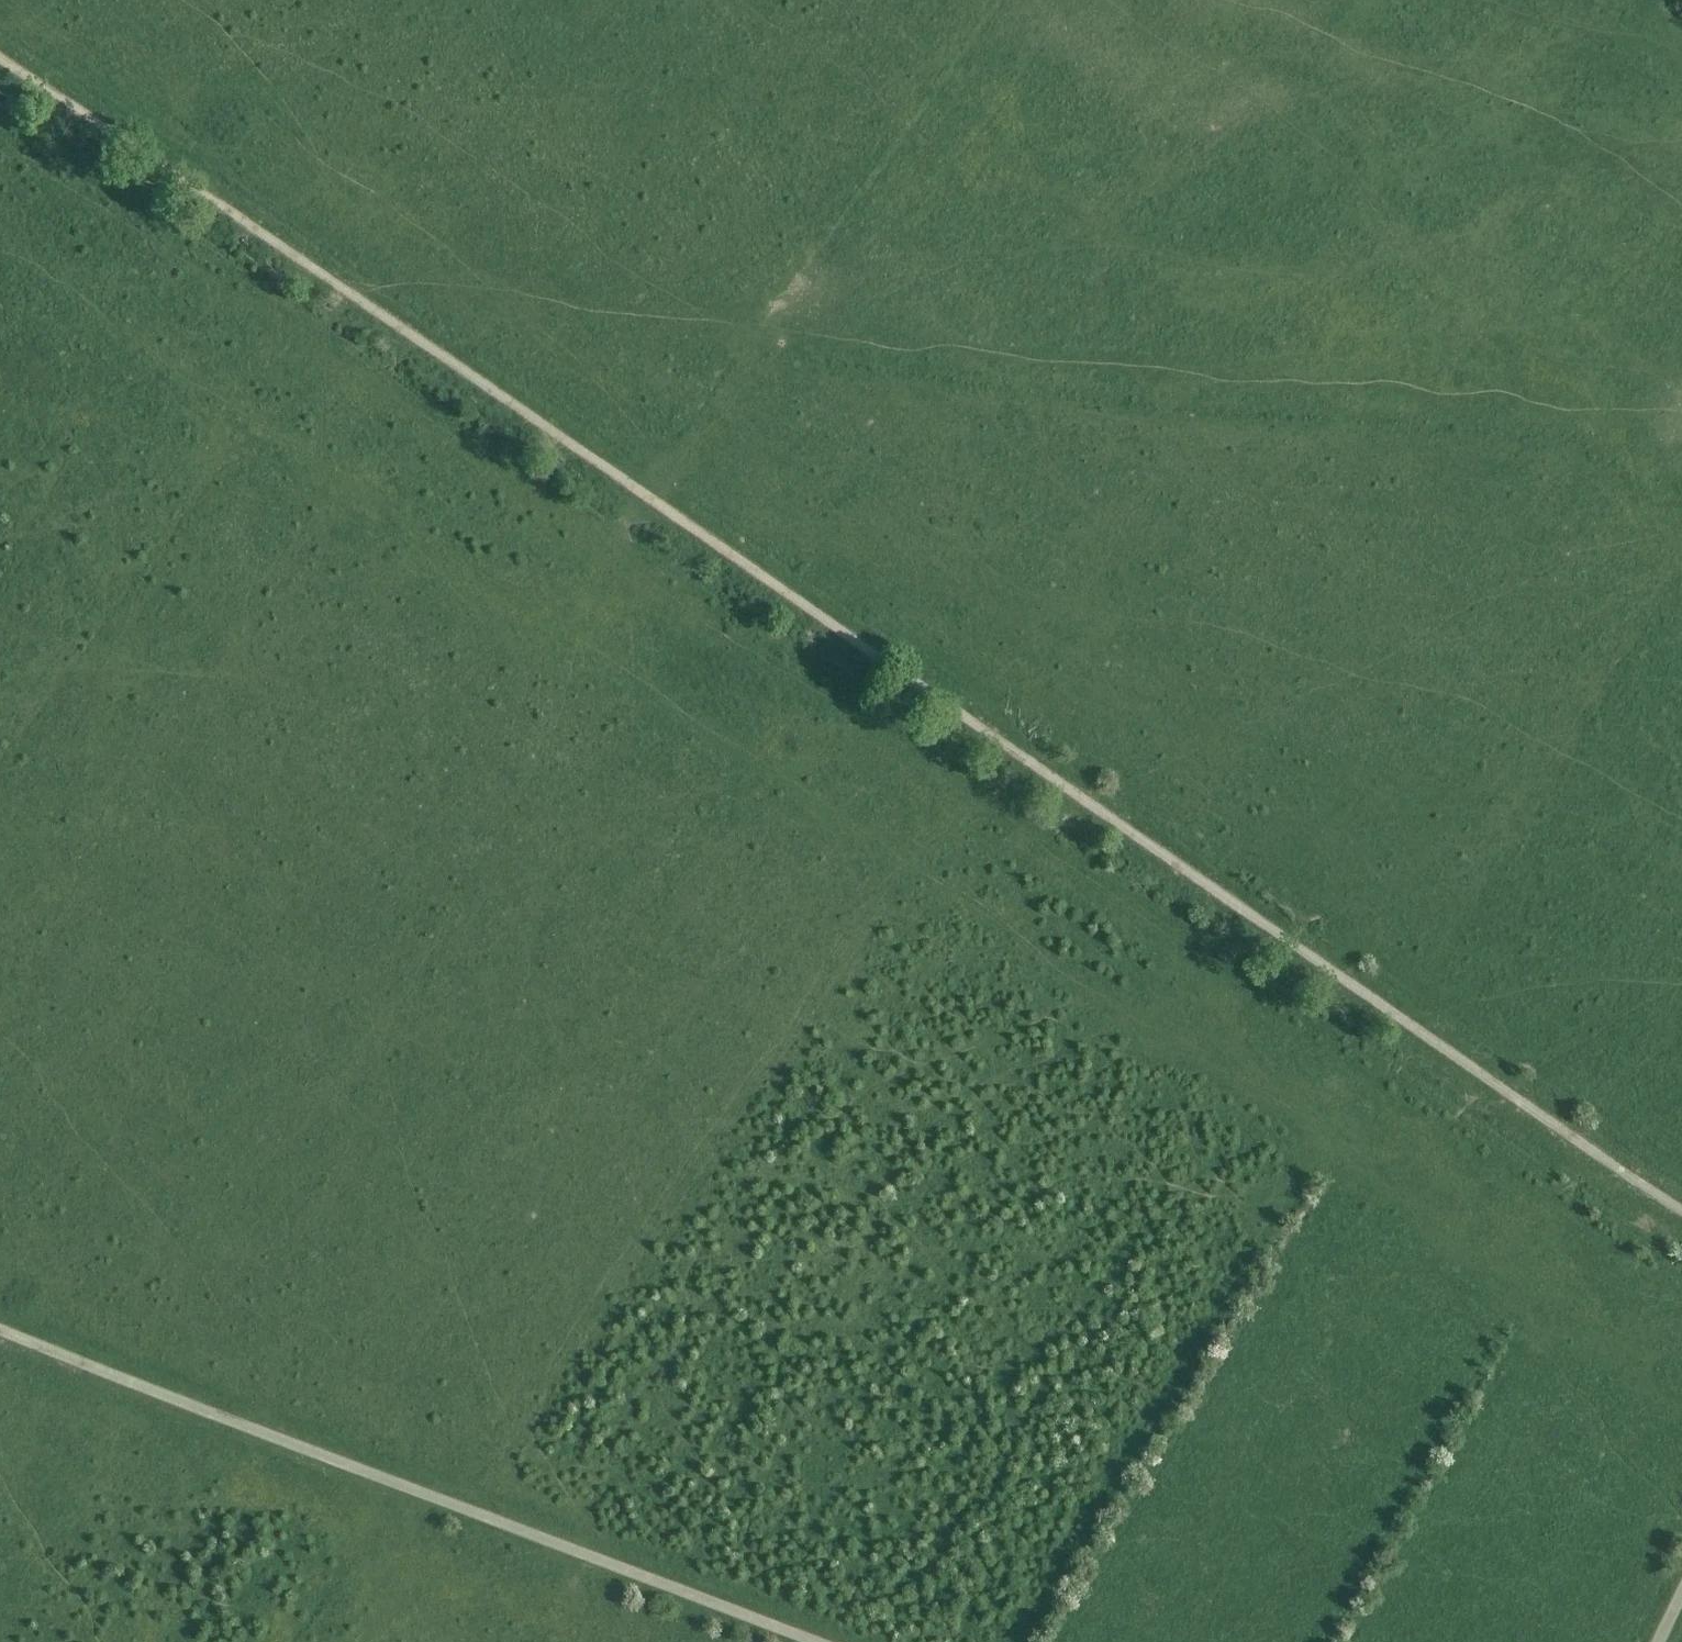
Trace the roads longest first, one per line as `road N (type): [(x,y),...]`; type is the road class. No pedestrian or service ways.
road 1 (unclassified): [(1681,1209),(0,58)]
road 2 (unclassified): [(812,1641),(0,1330)]

